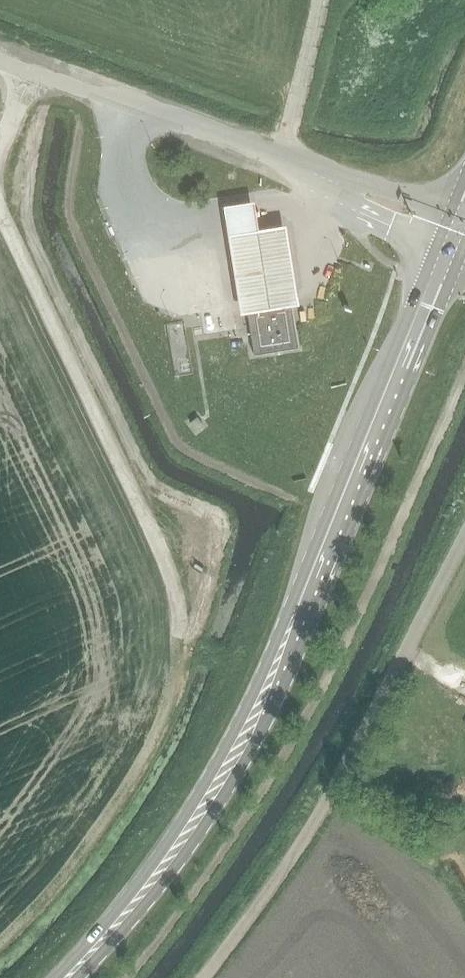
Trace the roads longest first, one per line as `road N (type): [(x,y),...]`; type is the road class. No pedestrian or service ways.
road 1 (primary): [(57,977),(174,852),(220,775),(459,230)]
road 2 (unclassified): [(205,977),(330,798),(464,538)]
road 3 (unclassified): [(459,230),(0,62)]

